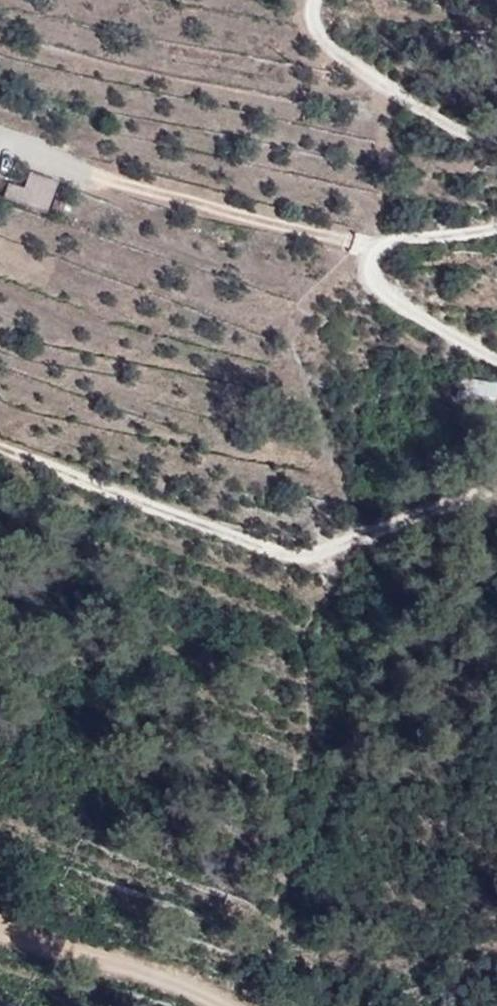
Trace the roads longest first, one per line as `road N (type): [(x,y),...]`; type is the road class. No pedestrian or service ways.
road 1 (unclassified): [(0,449),(301,558),(496,488)]
road 2 (unclassified): [(496,358),(387,296),(367,258),(371,248),(400,238),(496,230)]
road 3 (unclassified): [(496,143),(422,110),(330,47),(316,0)]
road 4 (track): [(210,1005),(0,946)]

